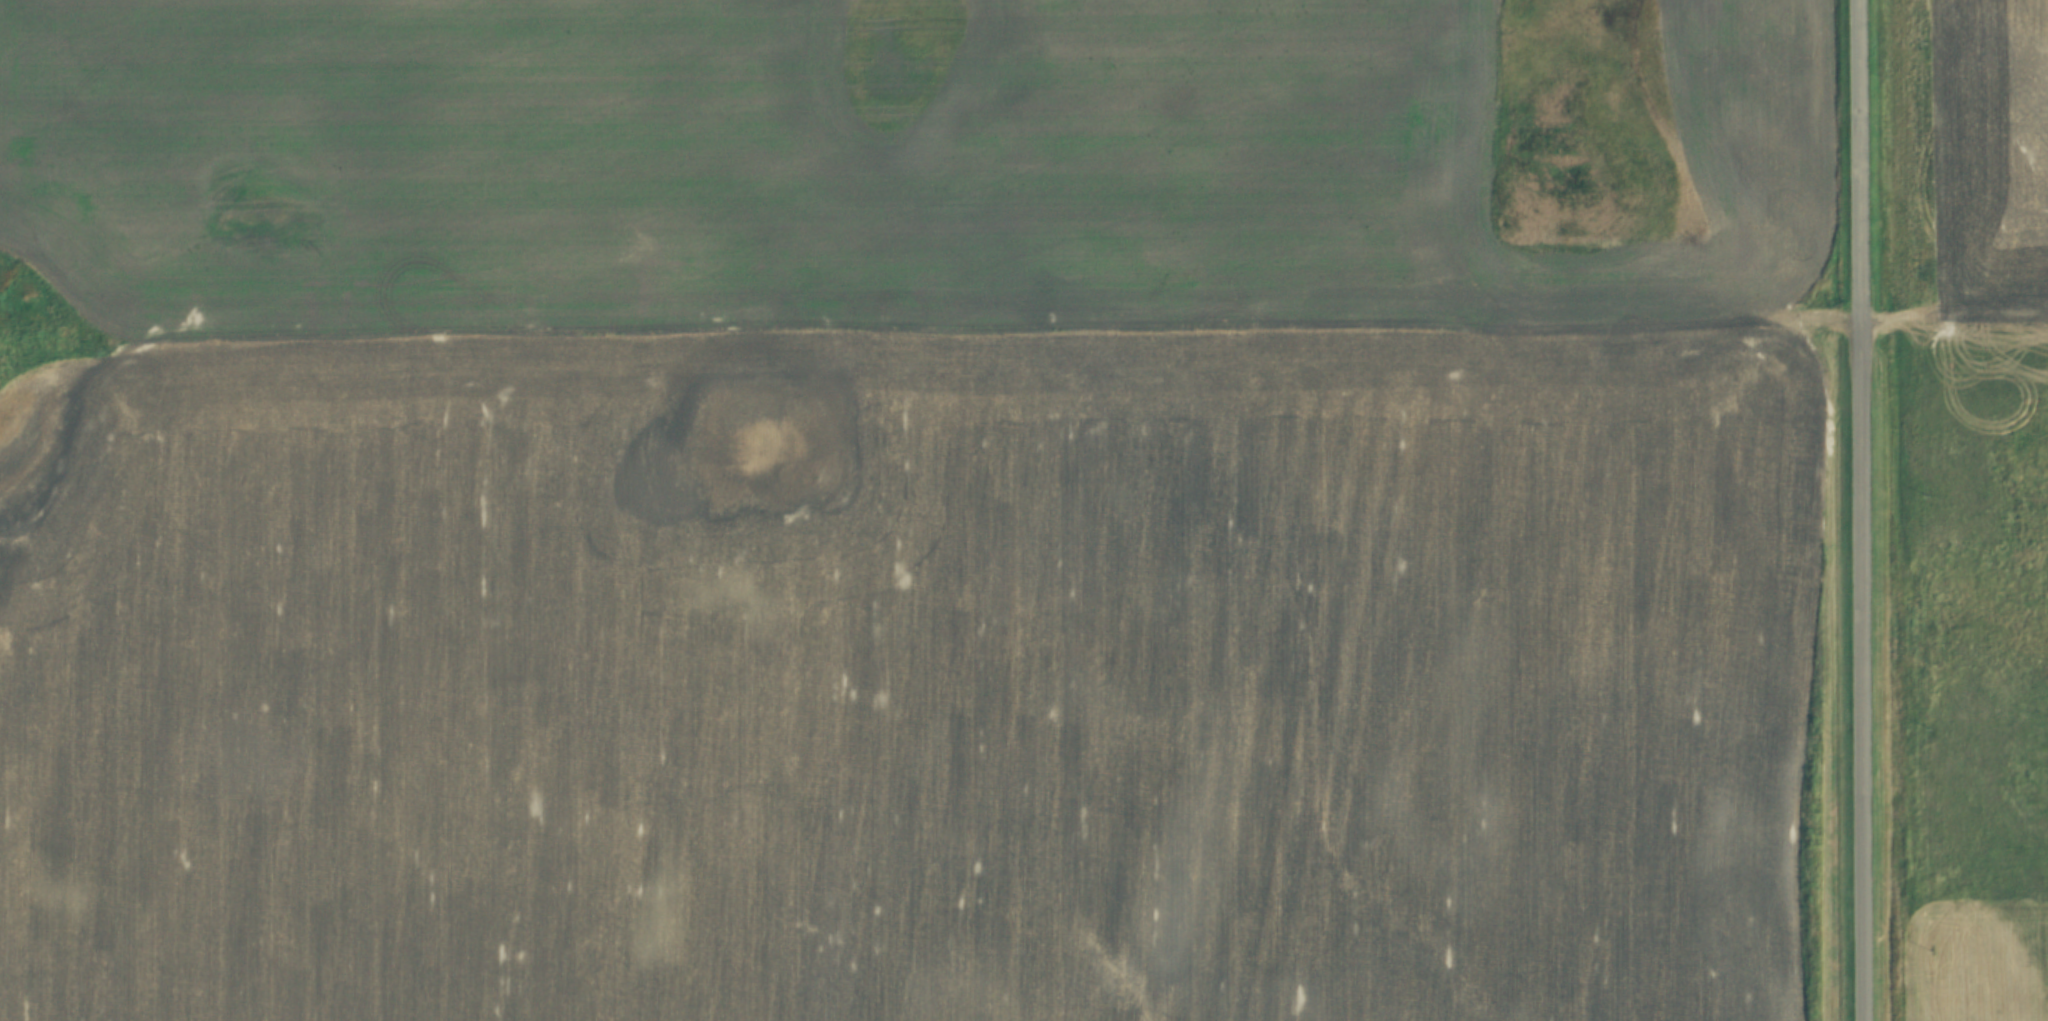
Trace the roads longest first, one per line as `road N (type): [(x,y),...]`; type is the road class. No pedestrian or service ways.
road 1 (tertiary): [(1865,1020),(1858,0)]

